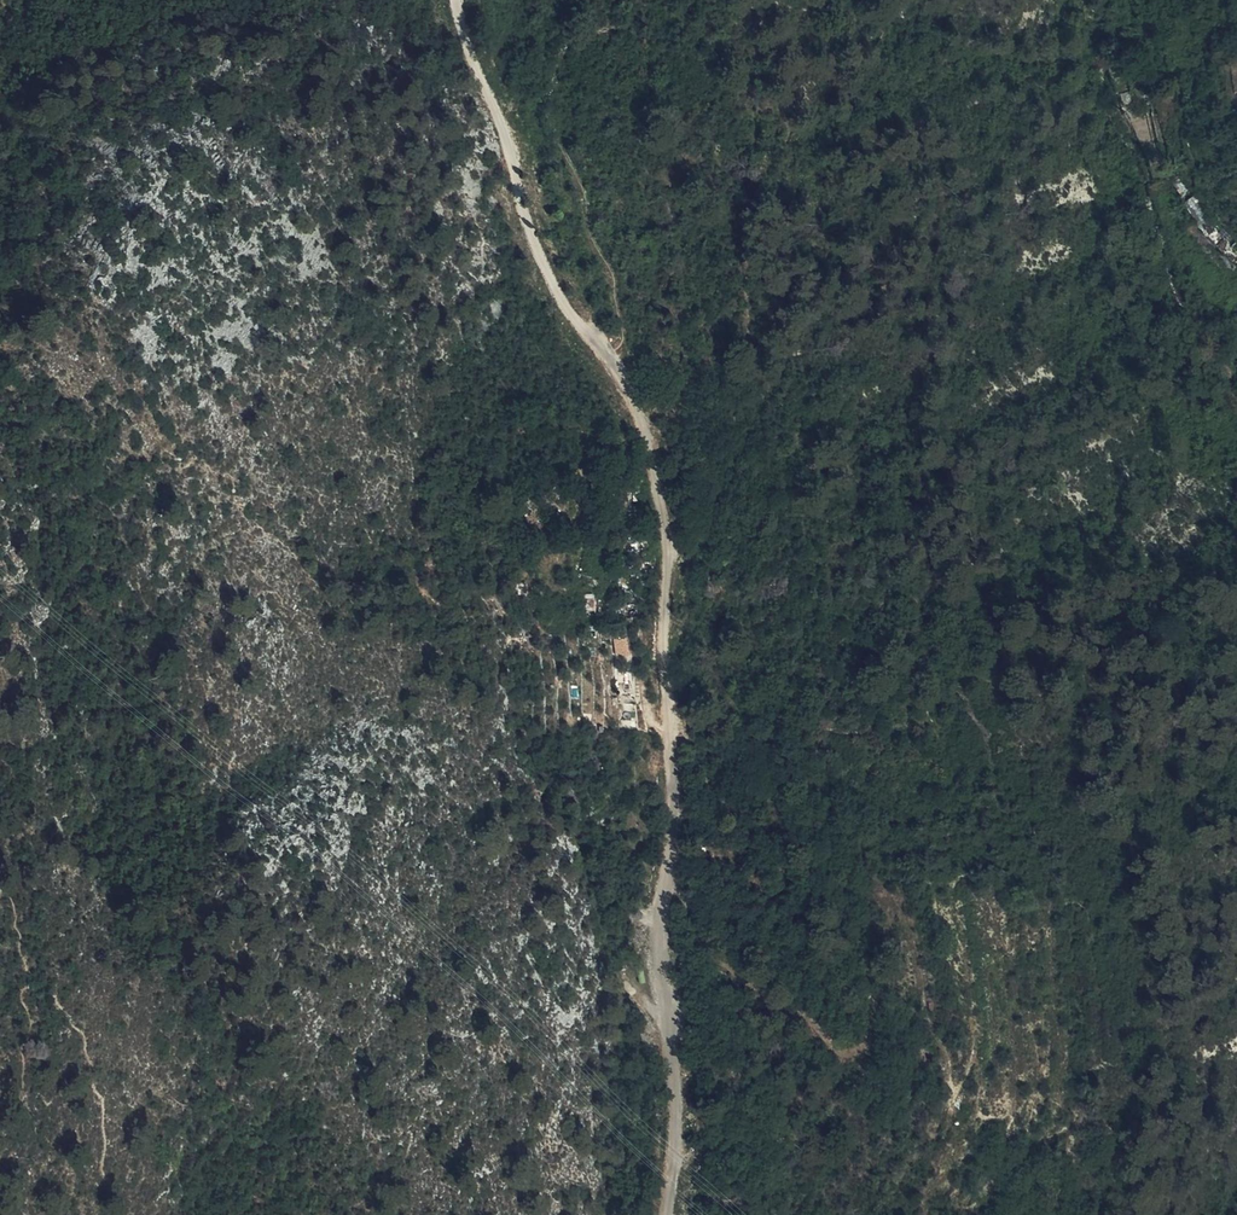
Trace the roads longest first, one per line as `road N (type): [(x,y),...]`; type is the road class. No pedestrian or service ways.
road 1 (track): [(456,0),(539,267),(576,326),(608,355),(673,520),(664,617),(671,804),(660,957),(679,1089),(667,1214)]

